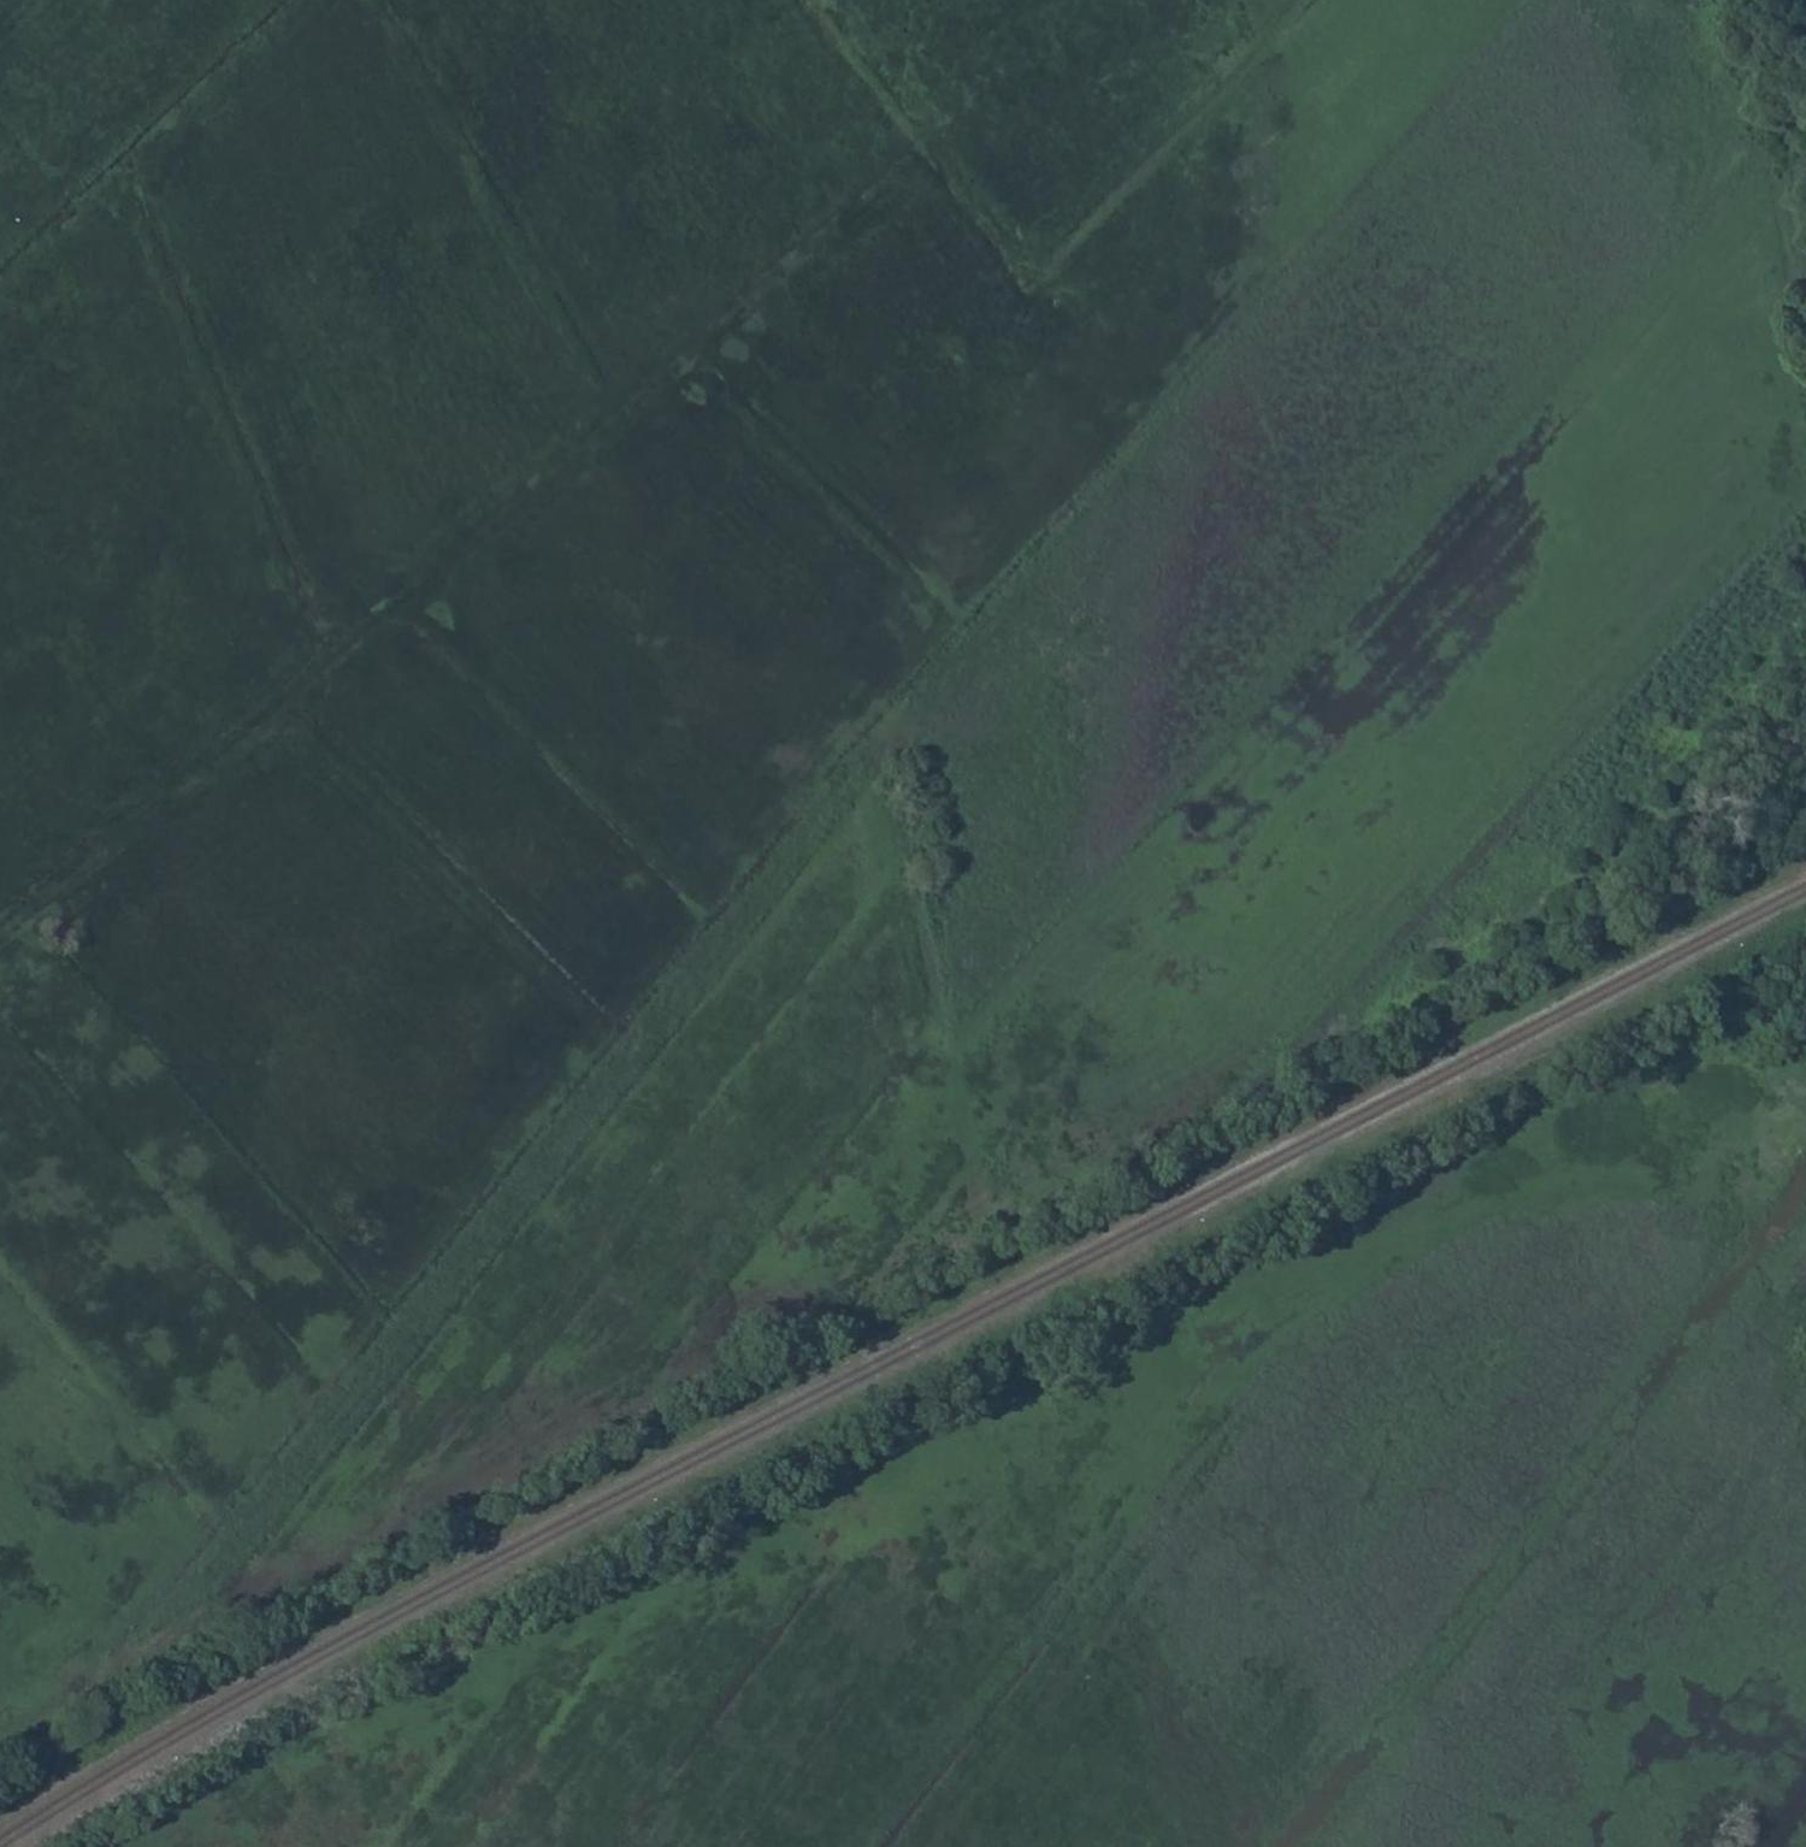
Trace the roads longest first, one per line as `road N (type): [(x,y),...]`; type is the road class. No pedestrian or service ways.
road 1 (track): [(0,1746),(123,1670)]

